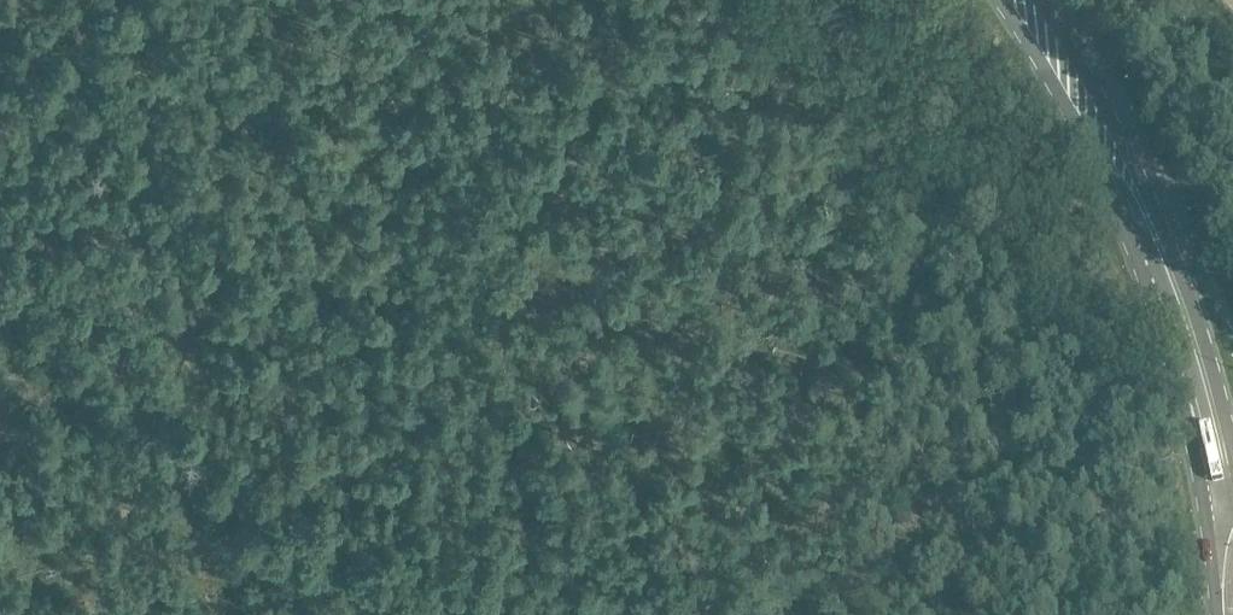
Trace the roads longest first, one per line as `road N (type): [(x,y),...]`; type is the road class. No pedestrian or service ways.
road 1 (primary): [(999,0),(1074,120),(1139,266),(1168,348),(1203,508)]
road 2 (primary): [(1232,454),(1202,330),(1142,167),(1038,0)]

